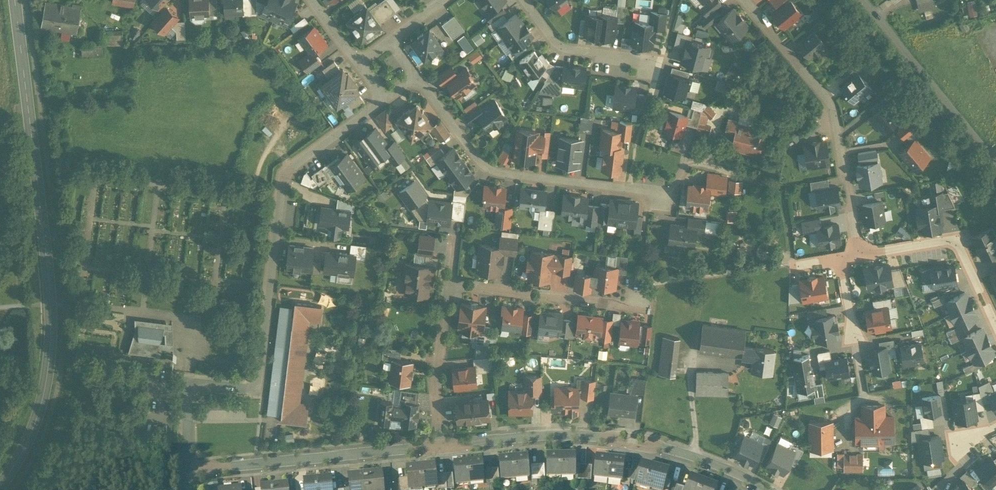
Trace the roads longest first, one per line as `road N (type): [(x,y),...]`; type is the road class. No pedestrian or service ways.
road 1 (secondary): [(0,485),(40,410),(51,336),(15,0)]
road 2 (residential): [(691,163),(661,200),(653,192),(486,171),(419,76)]
road 3 (residential): [(384,100),(286,174),(255,390)]
road 4 (residential): [(746,0),(832,108),(860,254)]
road 5 (residential): [(187,470),(448,445)]
road 6 (residential): [(867,0),(995,157)]
road 7 (residential): [(456,284),(640,300)]
road 8 (residential): [(860,254),(951,242),(965,252),(995,316)]
road 9 (residential): [(448,445),(442,376),(456,284)]
road 10 (residential): [(525,0),(568,50),(659,62)]
road 11 (residential): [(863,394),(842,258),(860,254)]
road 12 (residential): [(448,445),(596,436)]
road 13 (residential): [(187,470),(188,407),(197,391),(213,385),(255,390)]

